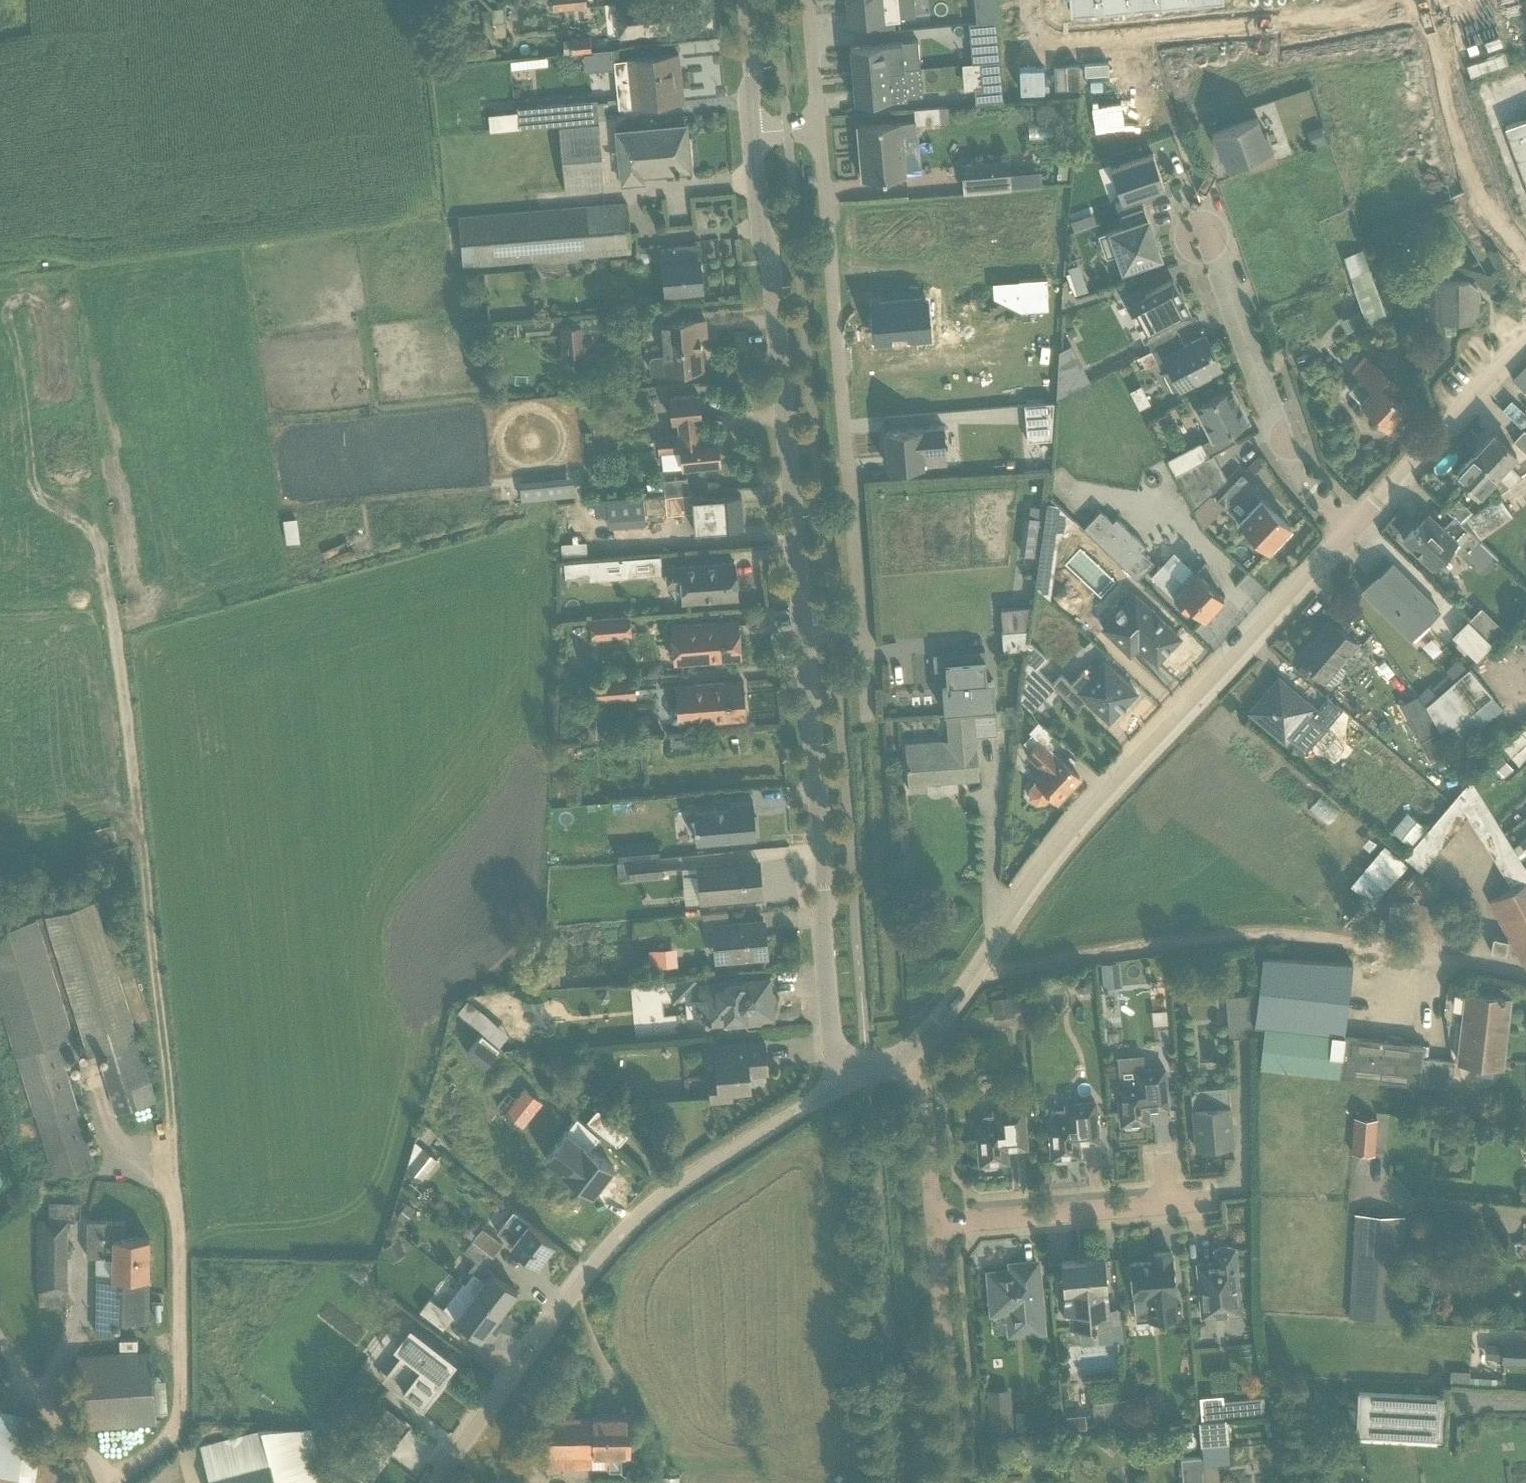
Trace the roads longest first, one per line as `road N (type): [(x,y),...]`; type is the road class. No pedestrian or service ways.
road 1 (residential): [(1352,530),(1061,849),(979,969),(910,1050)]
road 2 (residential): [(1037,0),(1042,27),(1065,36),(1417,10),(1487,219),(1525,259)]
road 3 (unclassified): [(841,1083),(639,1216),(435,1482)]
road 4 (unclassified): [(751,132),(804,627)]
road 5 (residential): [(819,128),(859,622)]
road 6 (unclassified): [(804,627),(829,1021),(841,1083)]
road 7 (residential): [(1352,530),(1300,480),(1281,442),(1189,173)]
road 8 (track): [(979,969),(1223,936),(1364,946)]
road 9 (residential): [(1199,1200),(935,1227)]
road 10 (residential): [(935,1227),(956,1482)]
road 11 (residential): [(1525,342),(1352,530)]
road 12 (residential): [(910,1050),(935,1227)]
road 13 (residential): [(104,1482),(0,1340)]
road 14 (unclassified): [(1364,946),(1525,977)]
road 15 (unclassified): [(747,0),(751,132)]
road 16 (residential): [(807,0),(819,128)]

